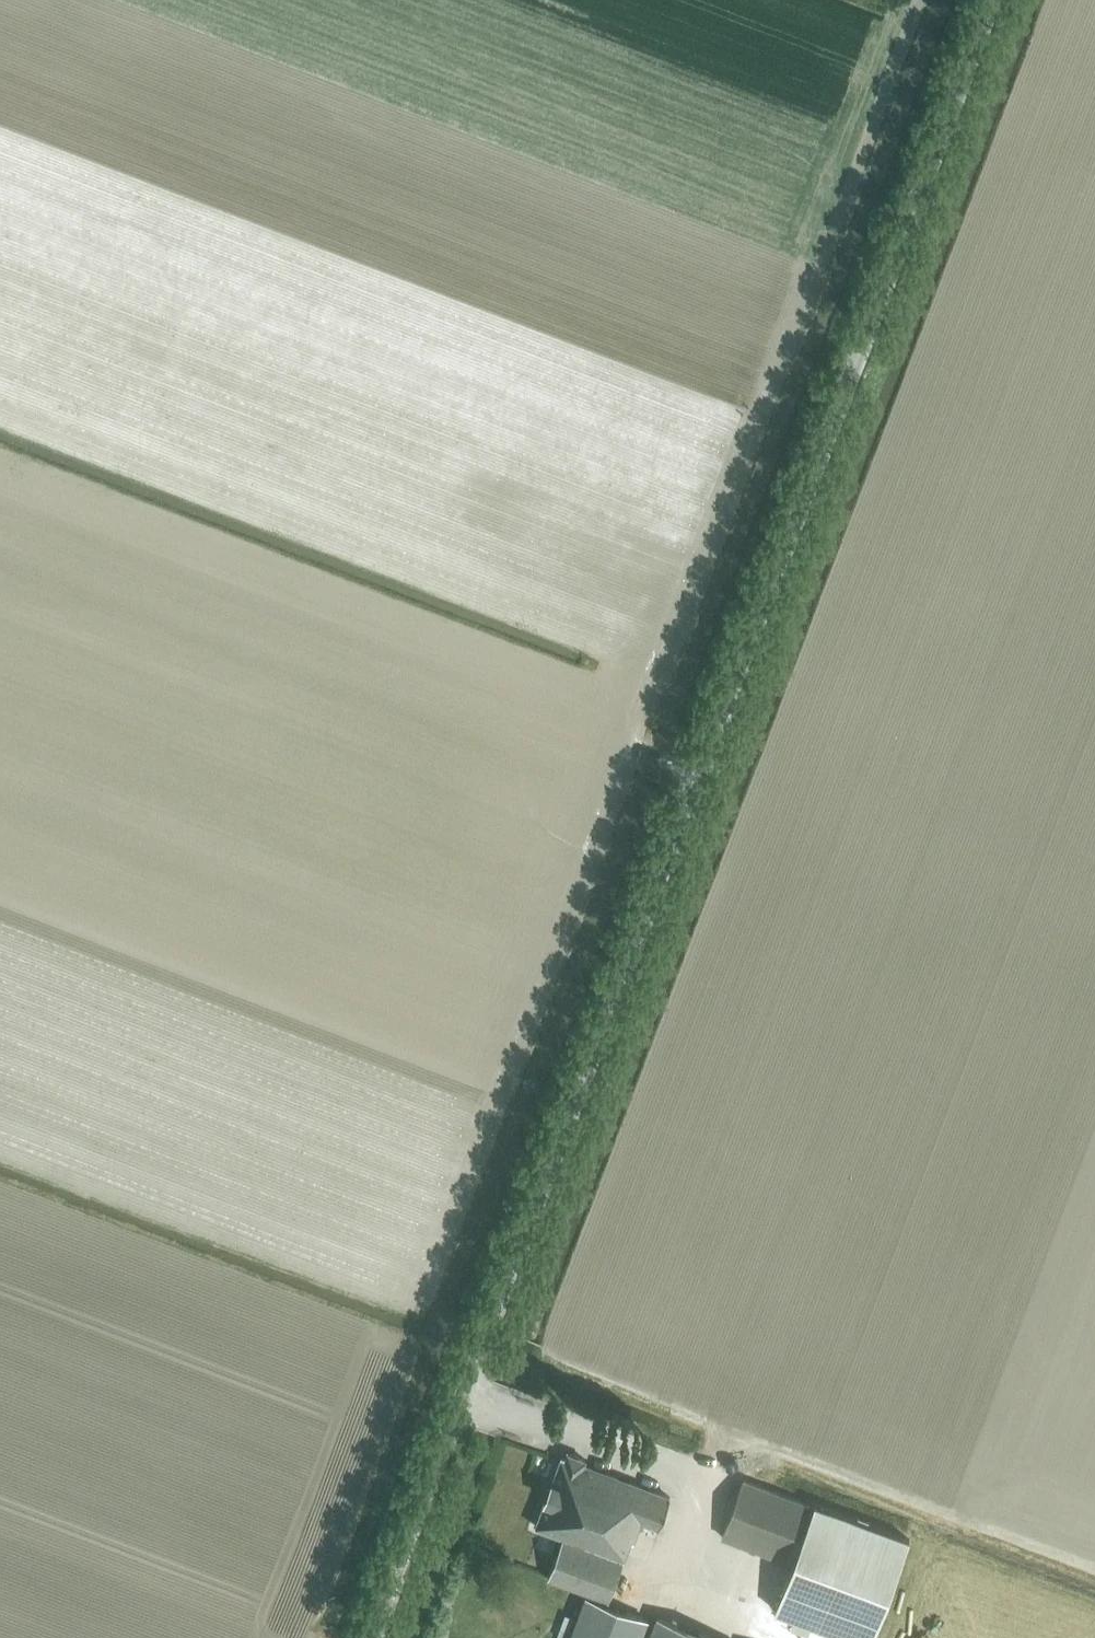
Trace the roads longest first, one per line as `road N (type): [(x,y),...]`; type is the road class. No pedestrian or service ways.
road 1 (unclassified): [(371,1637),(994,0)]

